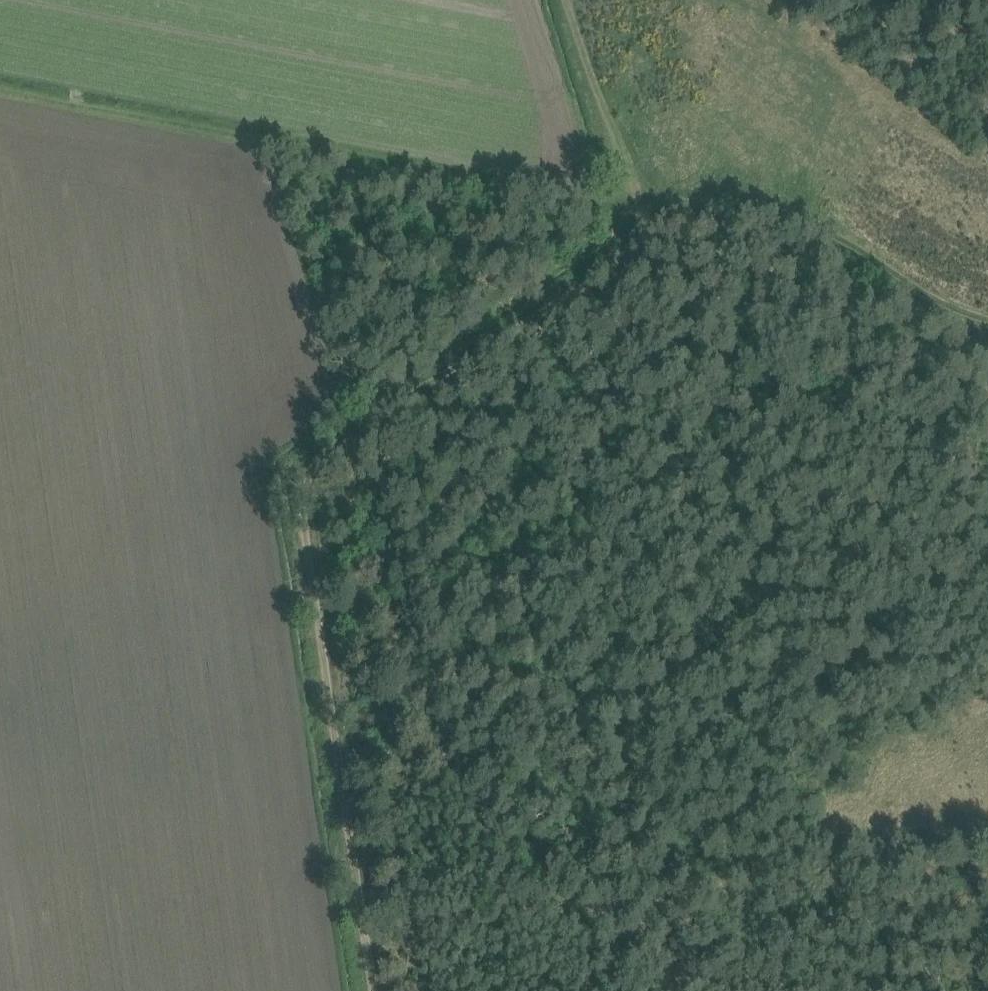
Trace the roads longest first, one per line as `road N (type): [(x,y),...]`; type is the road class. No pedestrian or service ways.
road 1 (track): [(375,990),(305,495),(328,450),(624,259),(641,239),(570,0)]

